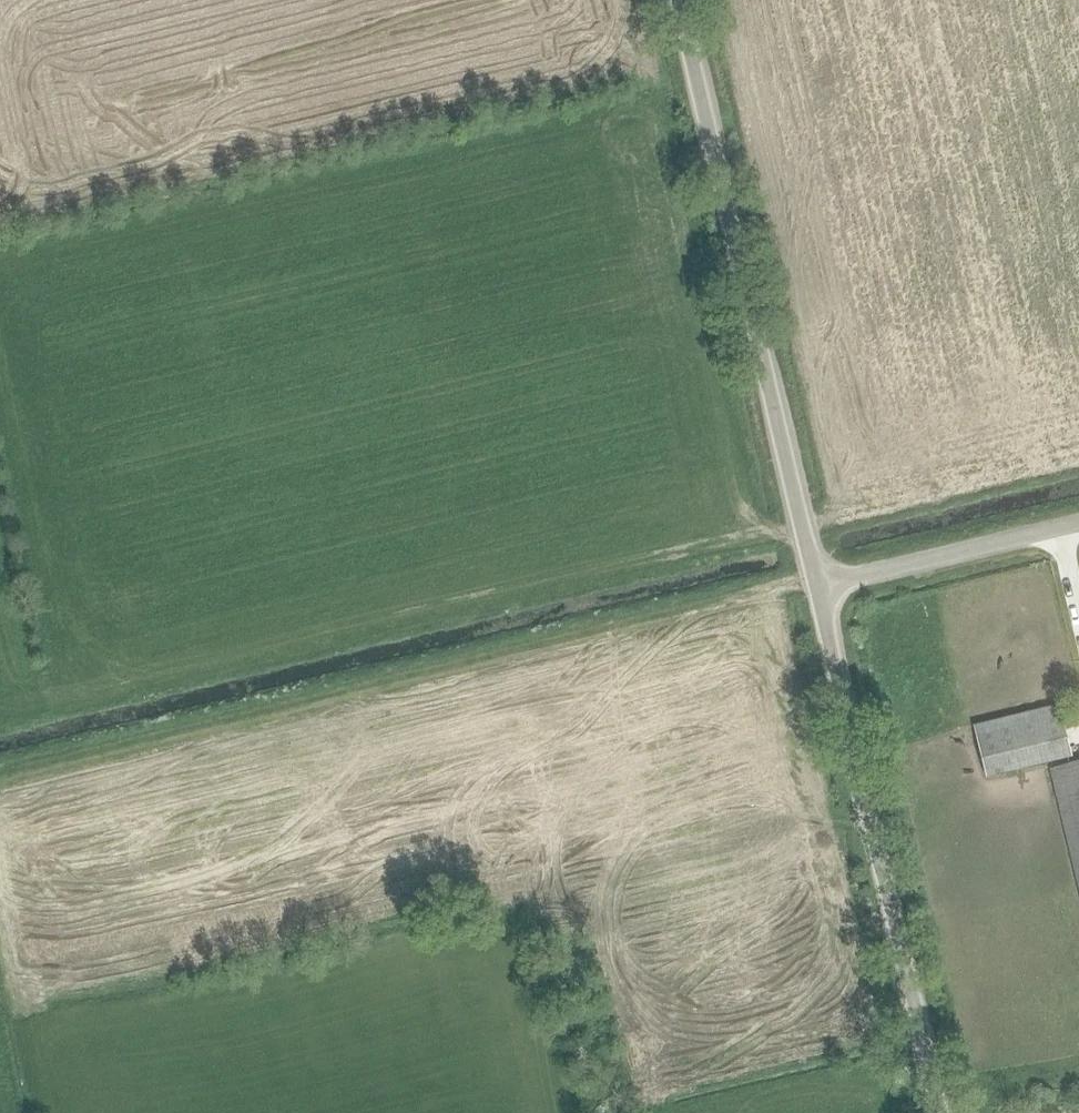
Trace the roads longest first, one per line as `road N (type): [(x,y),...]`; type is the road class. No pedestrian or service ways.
road 1 (unclassified): [(818,587),(679,0)]
road 2 (unclassified): [(940,1112),(818,587)]
road 3 (unclassified): [(818,587),(1078,524)]

